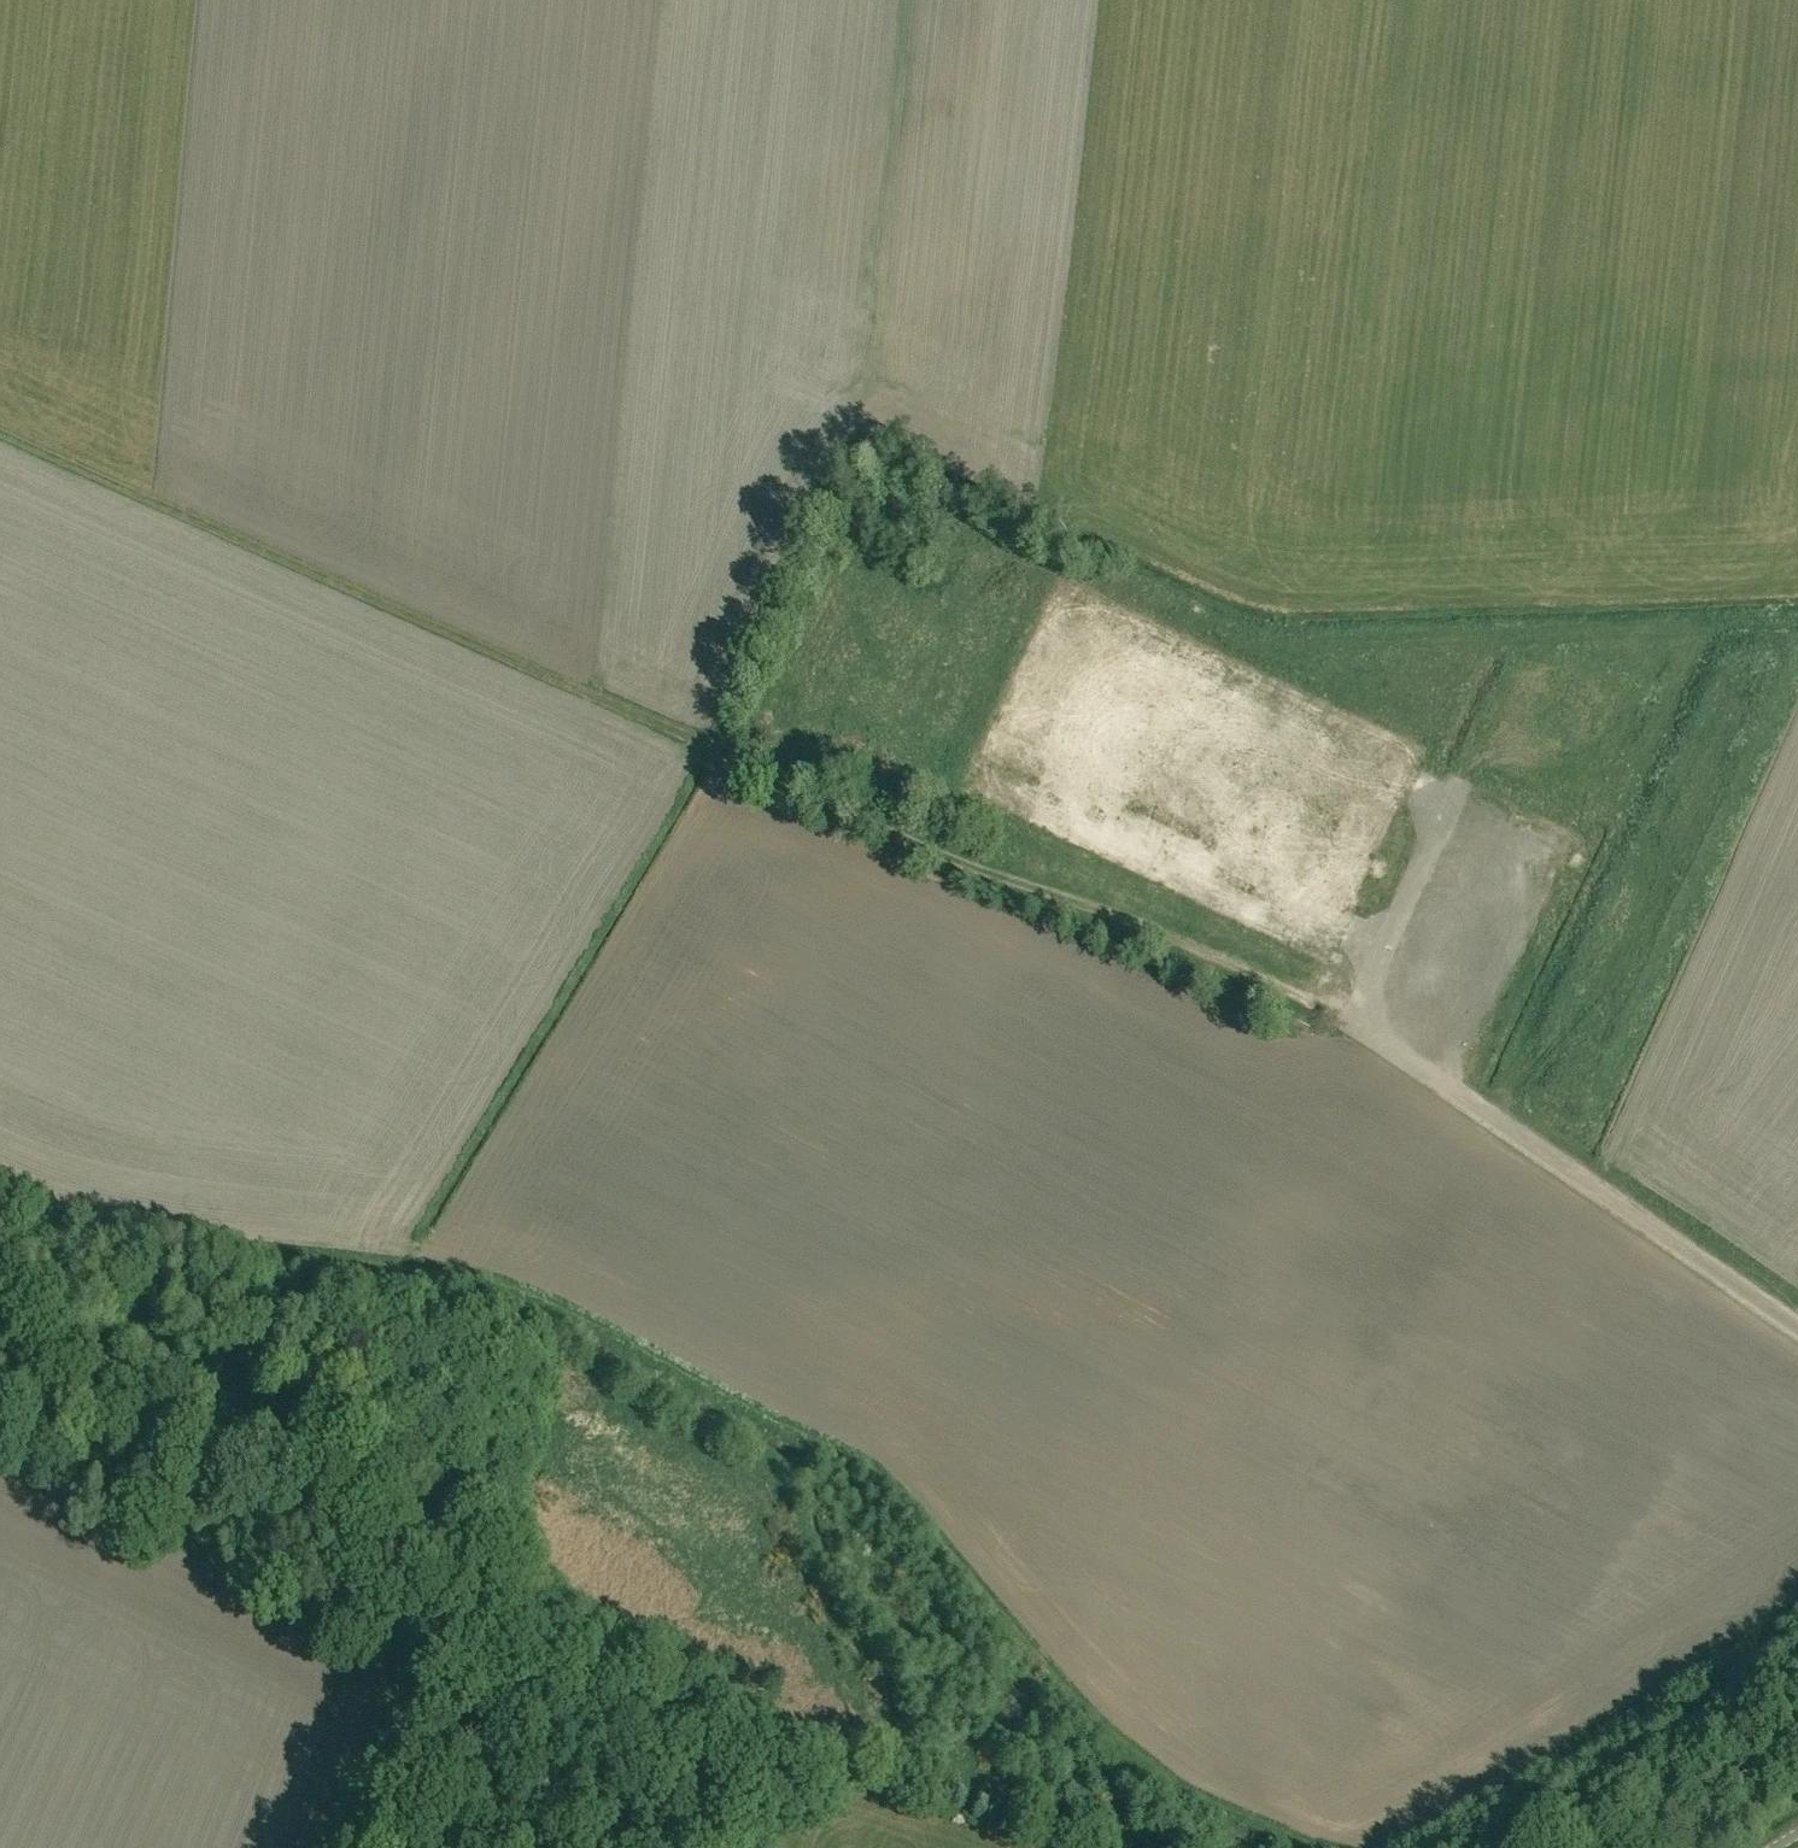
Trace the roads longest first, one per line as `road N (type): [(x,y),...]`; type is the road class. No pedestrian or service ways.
road 1 (track): [(0,413),(1351,1028)]
road 2 (unclassified): [(1797,1331),(1351,1028)]

